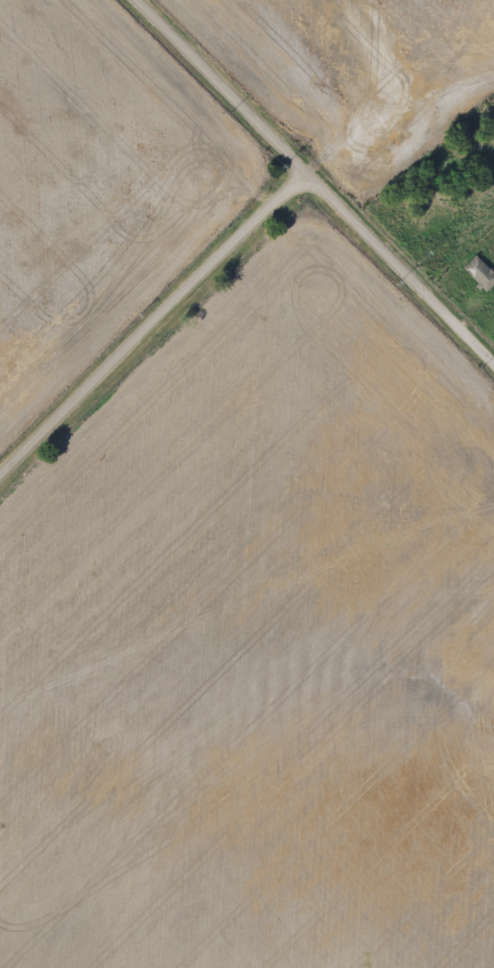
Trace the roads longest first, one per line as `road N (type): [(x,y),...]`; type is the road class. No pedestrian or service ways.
road 1 (residential): [(141,0),(493,358)]
road 2 (residential): [(0,465),(301,164)]

